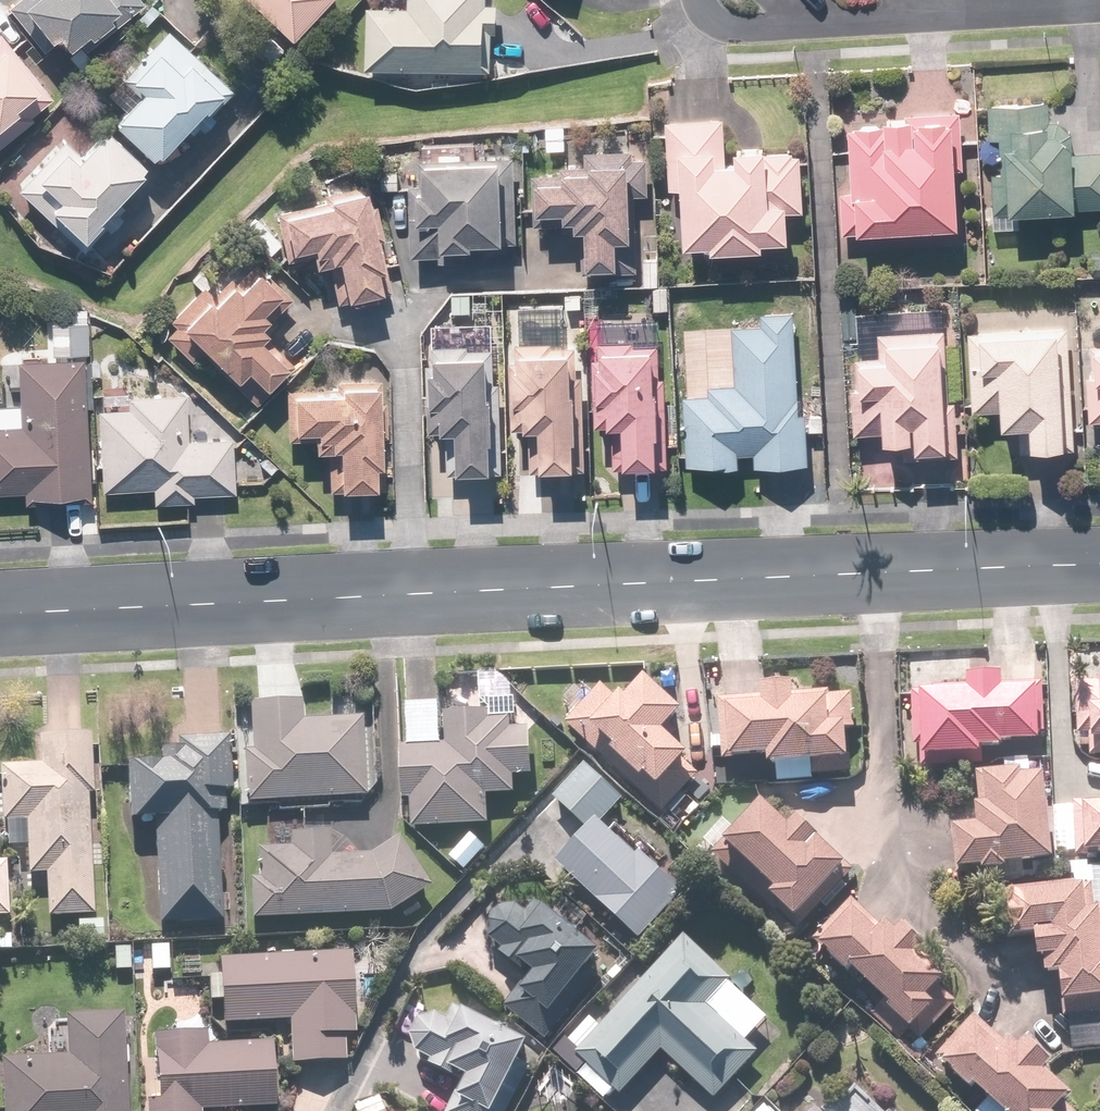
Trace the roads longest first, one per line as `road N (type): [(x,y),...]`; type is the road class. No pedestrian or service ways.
road 1 (secondary): [(0,609),(1099,557)]
road 2 (residential): [(933,12),(743,23),(711,13),(705,0)]
road 3 (residential): [(1099,2),(933,12)]

